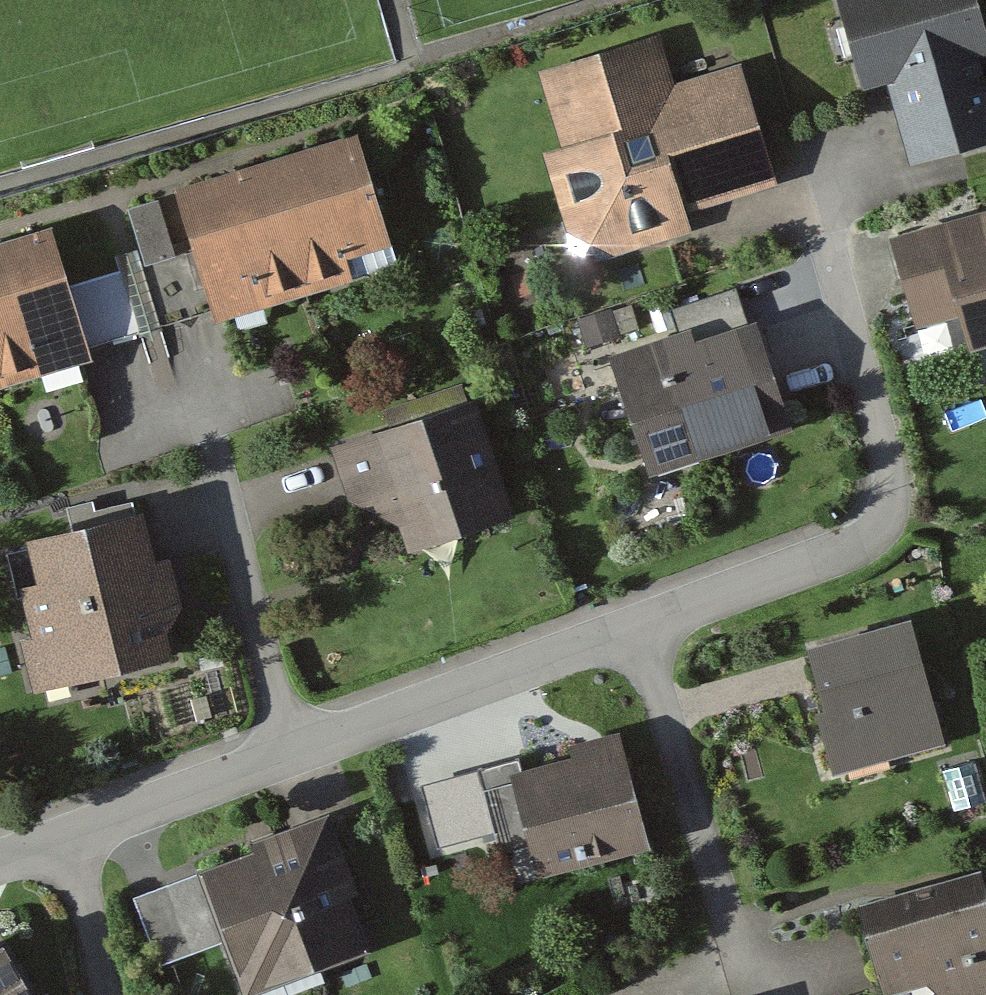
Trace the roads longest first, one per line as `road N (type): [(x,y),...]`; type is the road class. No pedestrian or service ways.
road 1 (residential): [(819,175),(888,487),(881,528),(849,546),(635,621)]
road 2 (residential): [(761,987),(635,621)]
road 3 (residential): [(635,621),(291,748)]
road 4 (residential): [(196,403),(291,748)]
road 5 (residential): [(291,748),(65,832)]
road 6 (residential): [(65,832),(102,994)]

